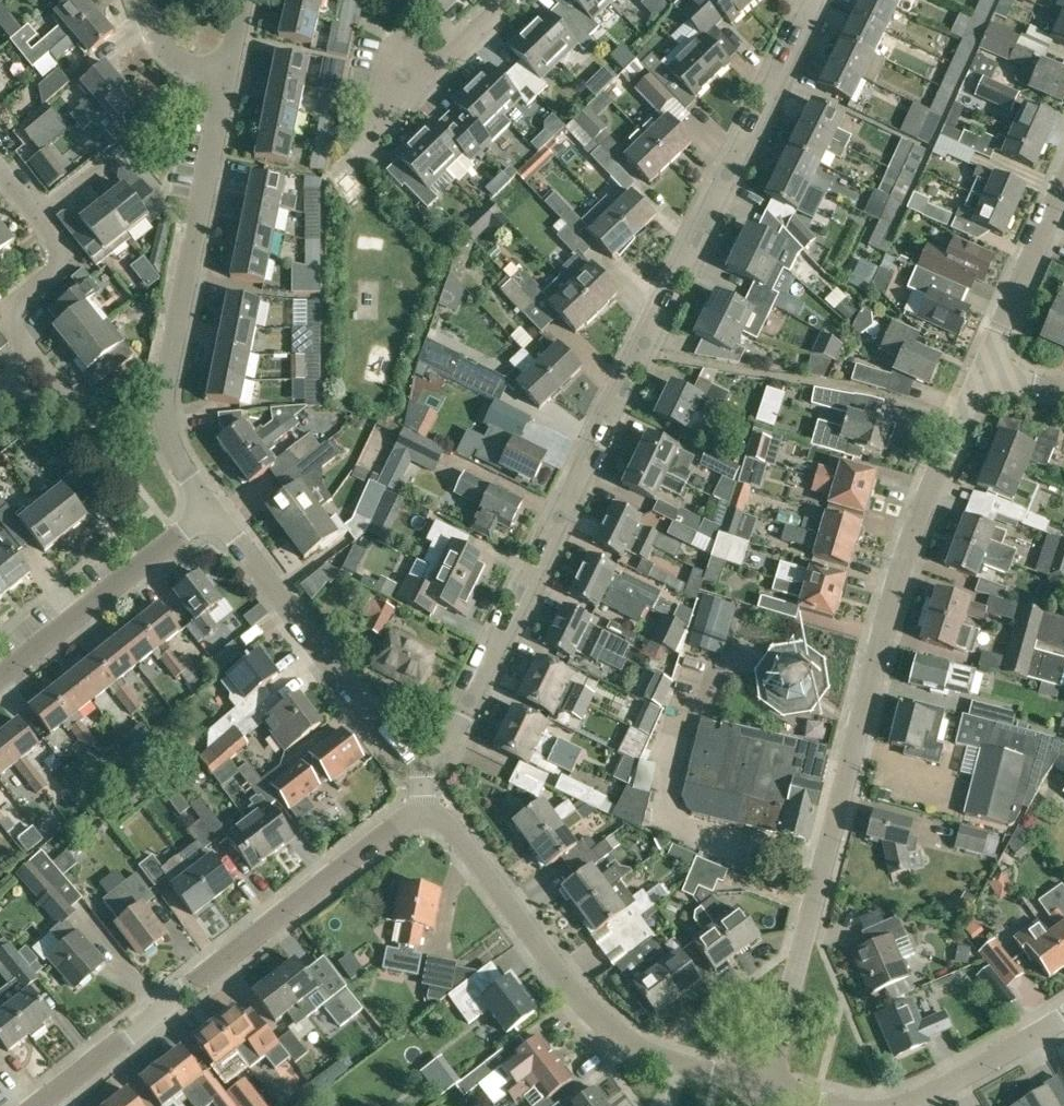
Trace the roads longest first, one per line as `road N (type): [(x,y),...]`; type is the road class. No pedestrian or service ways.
road 1 (residential): [(422,767),(462,724),(810,0)]
road 2 (residential): [(774,1090),(916,528),(983,373)]
road 3 (residential): [(34,1105),(401,821),(426,813)]
road 4 (residential): [(774,1090),(630,1048),(600,1025),(451,822),(426,813)]
road 5 (residential): [(209,514),(166,417),(231,76)]
road 6 (residential): [(422,767),(392,746),(209,514)]
road 7 (residential): [(0,681),(209,514)]
road 8 (residential): [(0,382),(30,357),(5,315),(49,272),(53,240),(34,216)]
road 9 (residential): [(880,1105),(907,1103),(1063,1015)]
road 10 (residential): [(983,373),(1063,189)]
road 11 (residential): [(378,95),(409,94),(499,0)]
road 12 (residential): [(231,76),(171,55),(150,33),(136,0)]

